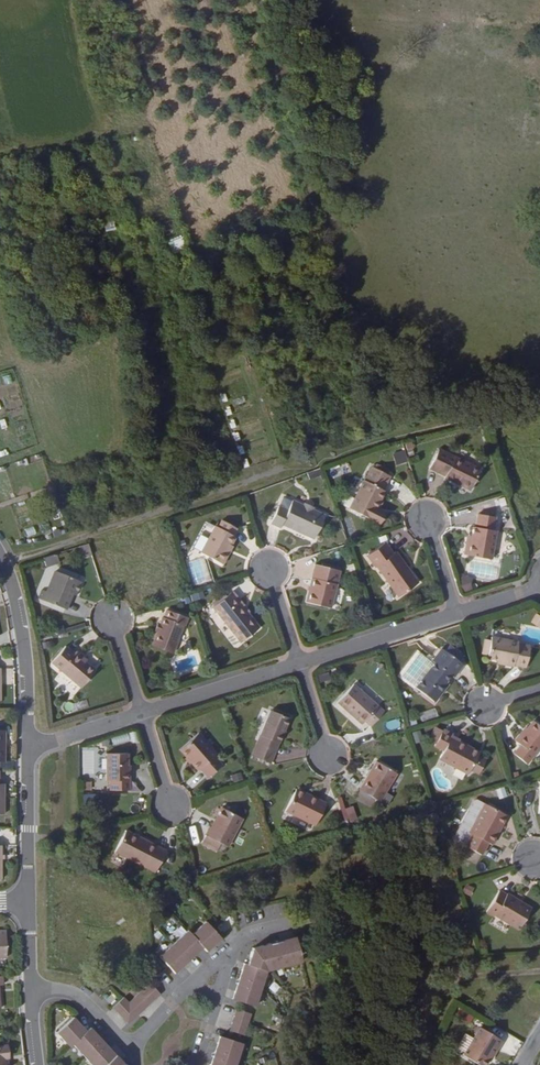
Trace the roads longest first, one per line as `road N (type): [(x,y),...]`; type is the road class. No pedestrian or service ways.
road 1 (residential): [(0,558),(21,623),(28,748)]
road 2 (residential): [(142,712),(300,662)]
road 3 (residential): [(300,662),(457,612)]
road 4 (residential): [(28,748),(29,902)]
road 5 (residential): [(34,992),(78,995),(132,1048)]

